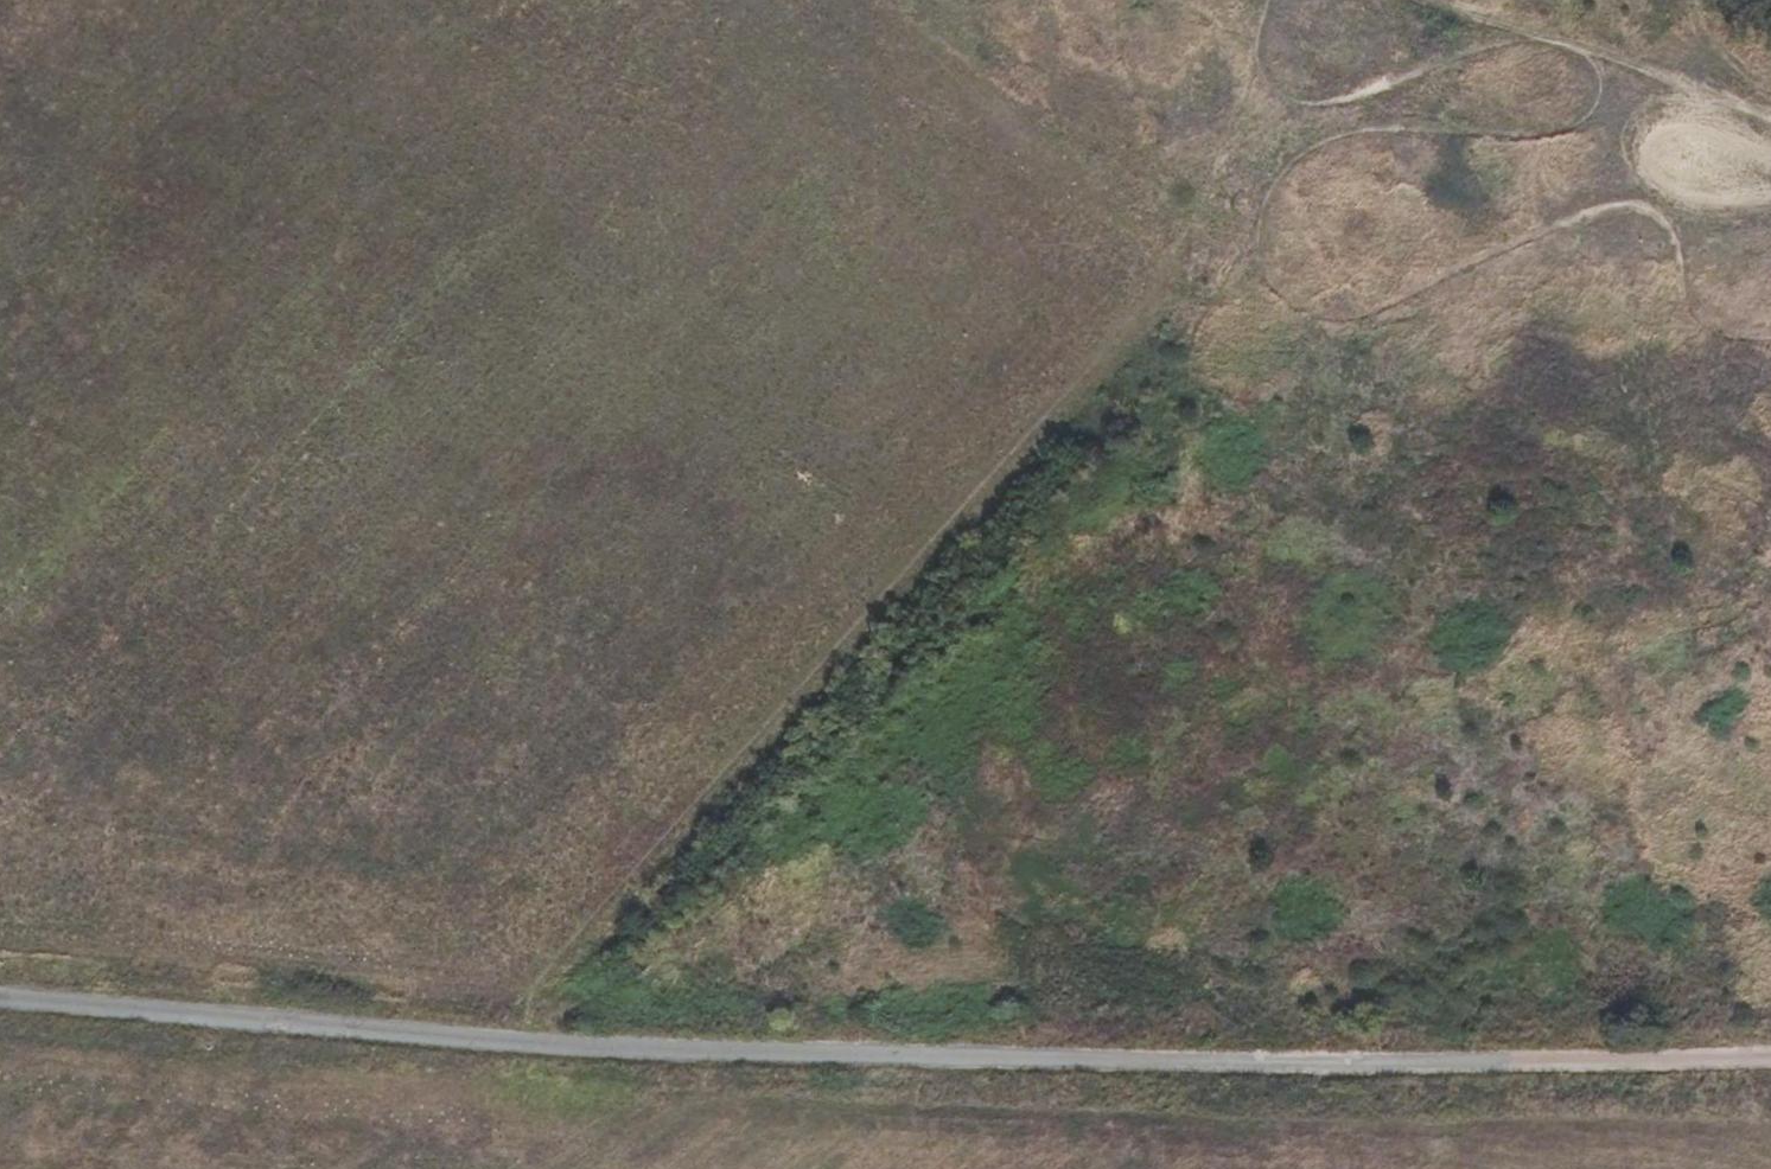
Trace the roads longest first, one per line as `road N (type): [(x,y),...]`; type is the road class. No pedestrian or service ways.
road 1 (track): [(0,1000),(557,1048),(1330,1062),(1770,1056)]

